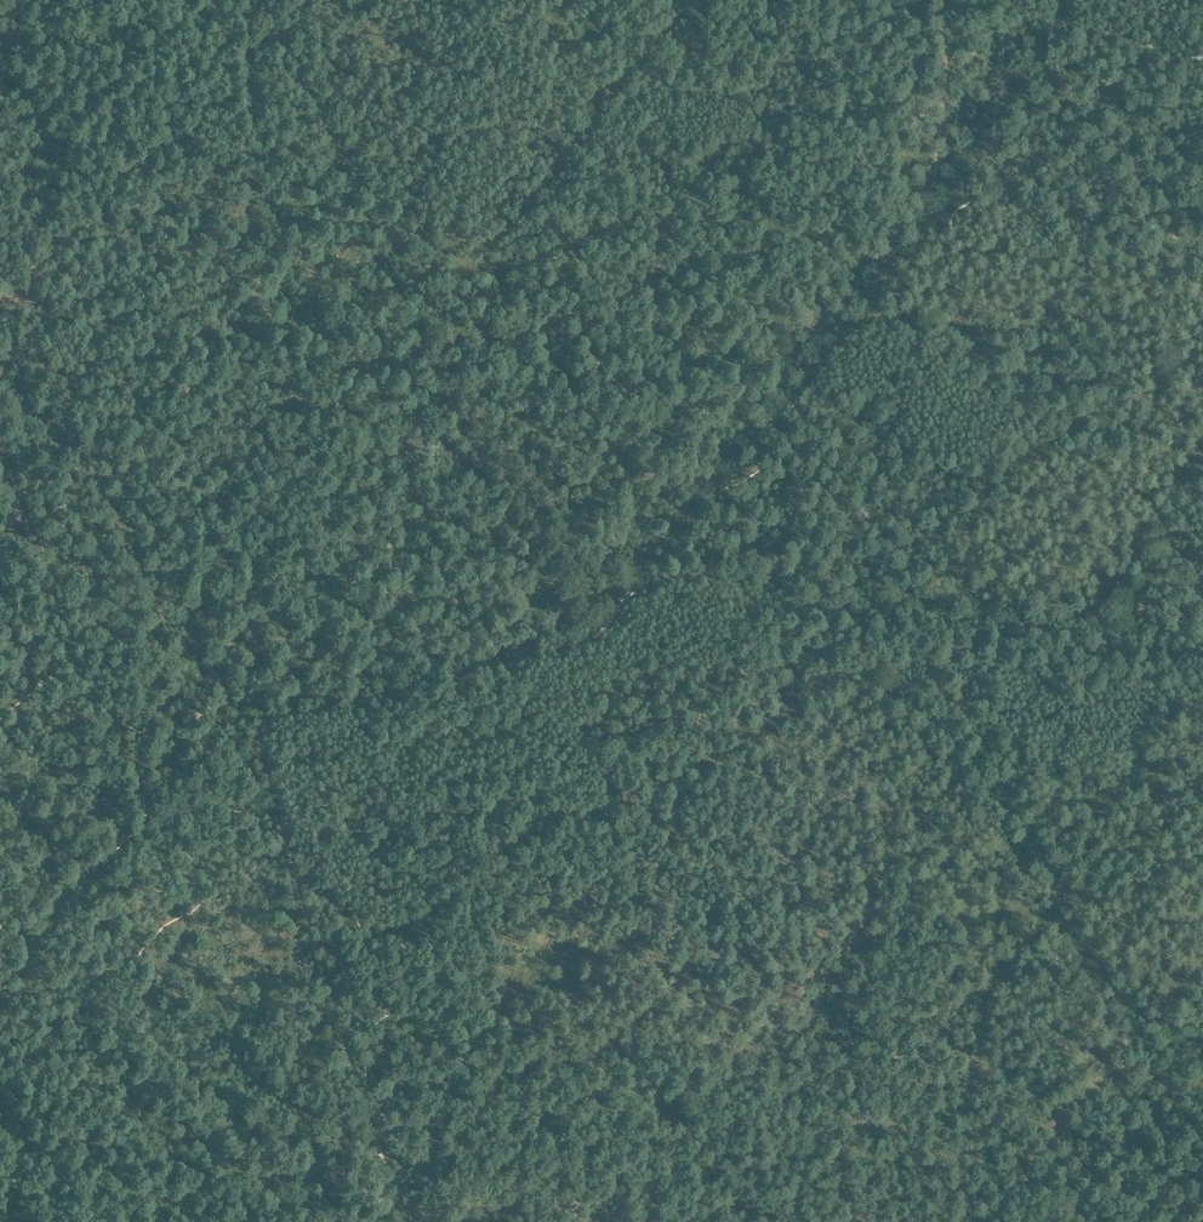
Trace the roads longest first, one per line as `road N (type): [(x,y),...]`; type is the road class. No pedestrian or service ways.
road 1 (track): [(628,586),(928,196),(946,79),(944,0)]
road 2 (track): [(231,700),(155,602),(112,507),(48,425),(0,384)]
road 3 (track): [(396,1196),(283,841)]
road 4 (track): [(259,732),(593,639)]
road 5 (track): [(0,445),(33,532),(64,685)]
road 6 (track): [(1202,56),(1123,39),(1017,0)]

